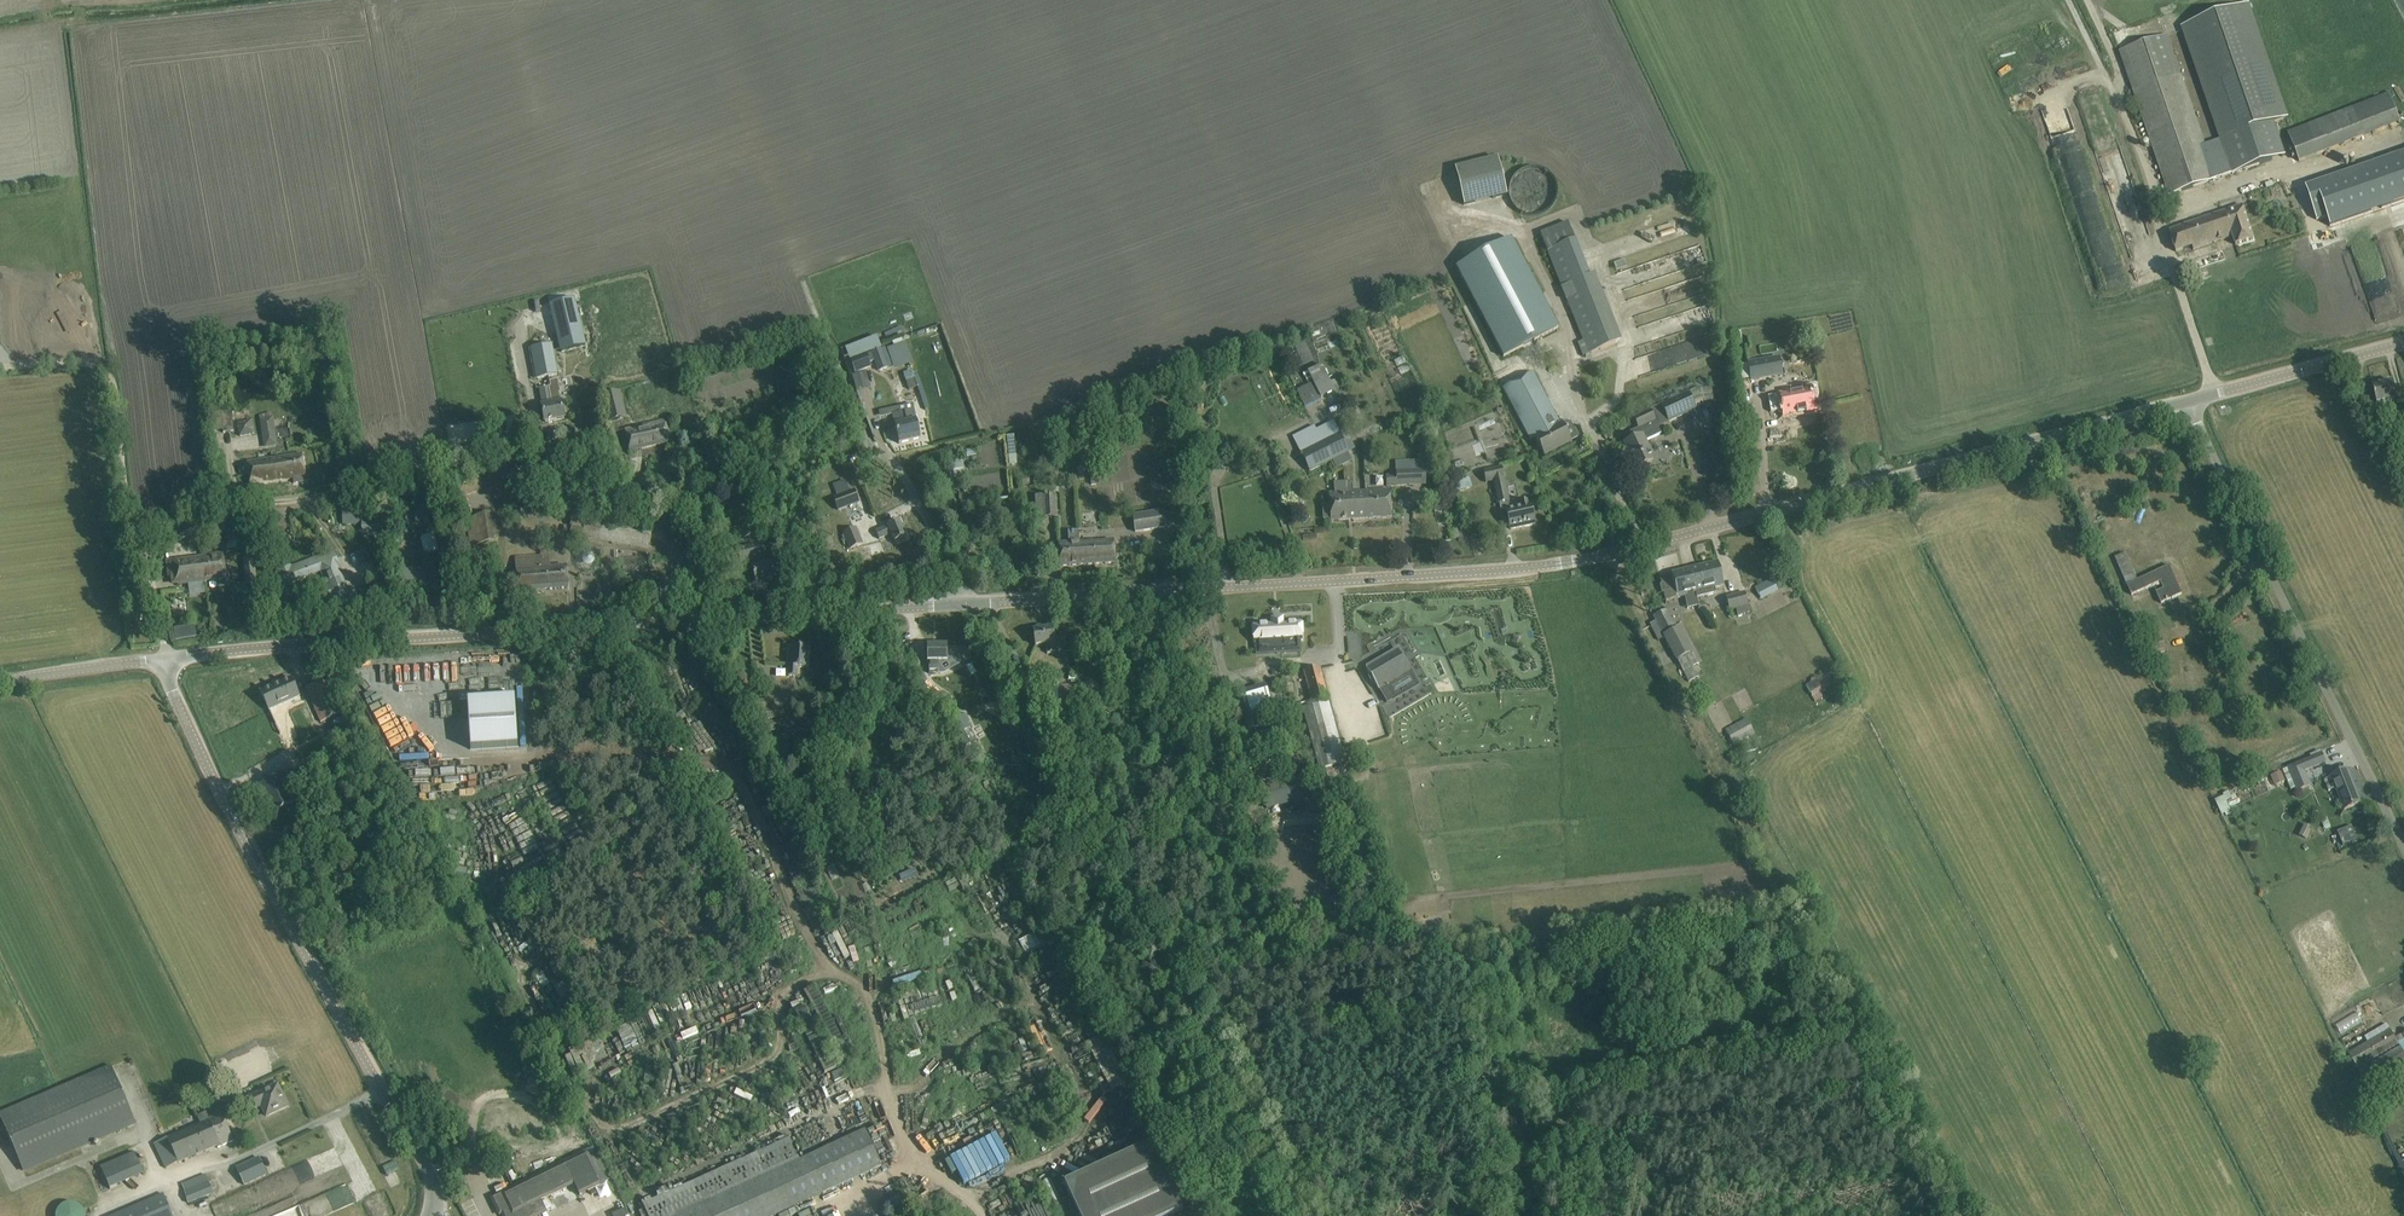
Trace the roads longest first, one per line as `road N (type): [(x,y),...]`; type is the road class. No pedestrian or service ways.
road 1 (unclassified): [(966,604),(1580,560),(2188,401)]
road 2 (residential): [(738,618),(696,515),(667,501),(634,501),(540,449),(242,508),(143,554)]
road 3 (unclassified): [(436,1215),(430,1171),(251,852),(176,699),(166,659)]
road 4 (unclassified): [(166,659),(738,618)]
road 5 (unclassified): [(2403,846),(2188,401)]
road 6 (residential): [(2069,0),(2127,120),(2213,394)]
road 7 (residential): [(966,604),(909,483),(863,433),(789,239)]
road 8 (residential): [(143,554),(108,375),(72,361),(3,366)]
road 9 (unclassified): [(738,618),(966,604)]
road 10 (unclassified): [(2213,394),(2403,343)]
road 11 (unclassified): [(0,680),(166,659)]

